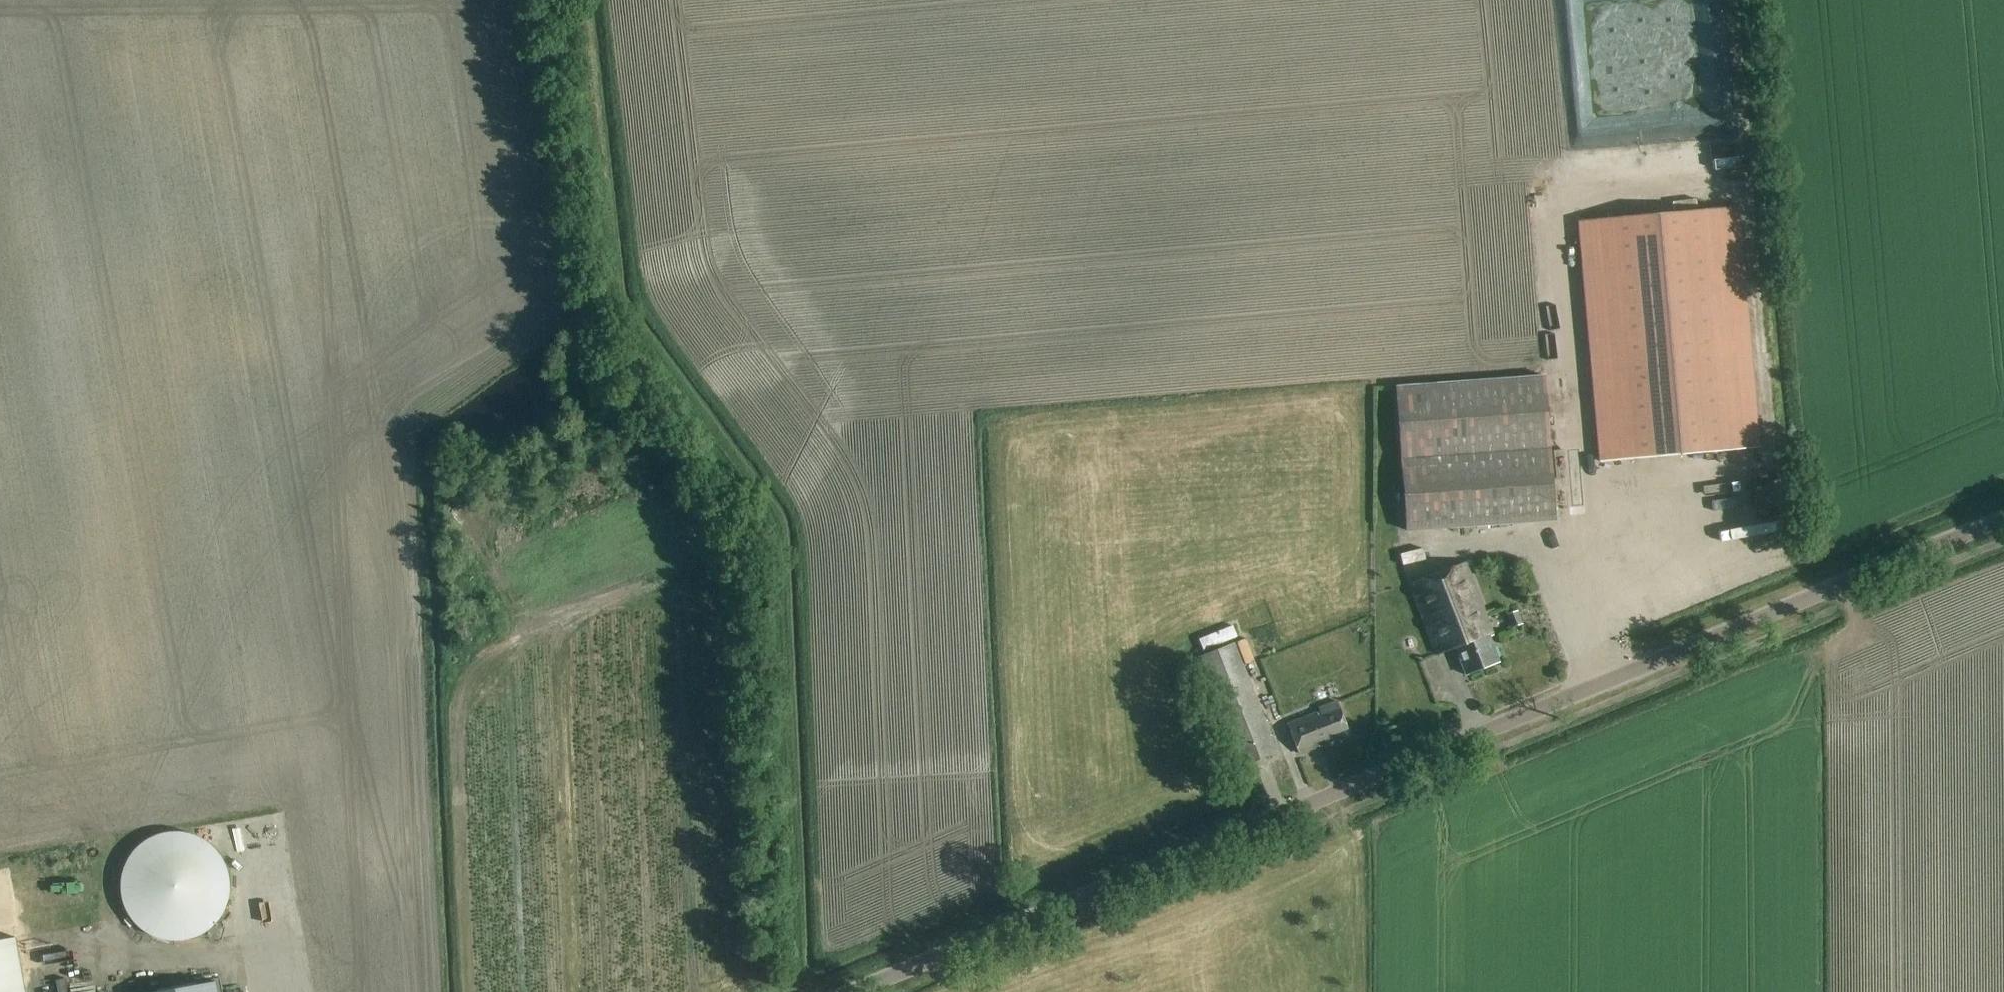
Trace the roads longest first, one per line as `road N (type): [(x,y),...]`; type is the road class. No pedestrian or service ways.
road 1 (unclassified): [(848,991),(2003,520)]

